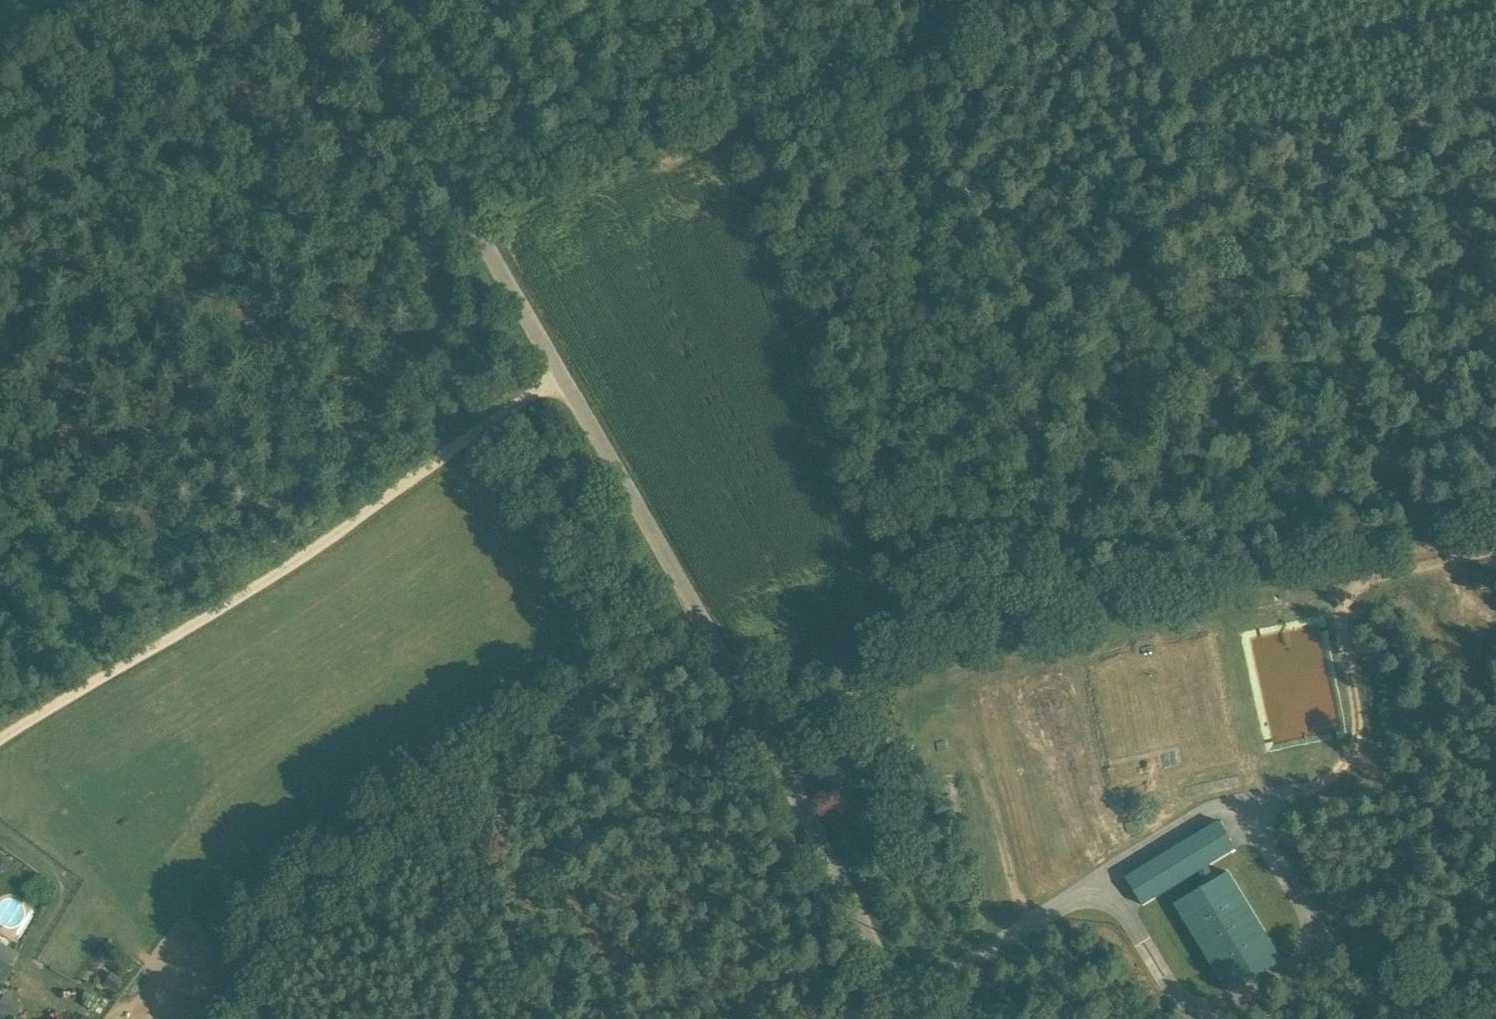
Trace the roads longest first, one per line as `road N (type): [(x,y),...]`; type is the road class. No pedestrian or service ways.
road 1 (unclassified): [(912,1018),(438,143),(371,0)]
road 2 (track): [(569,377),(278,575),(0,748)]

